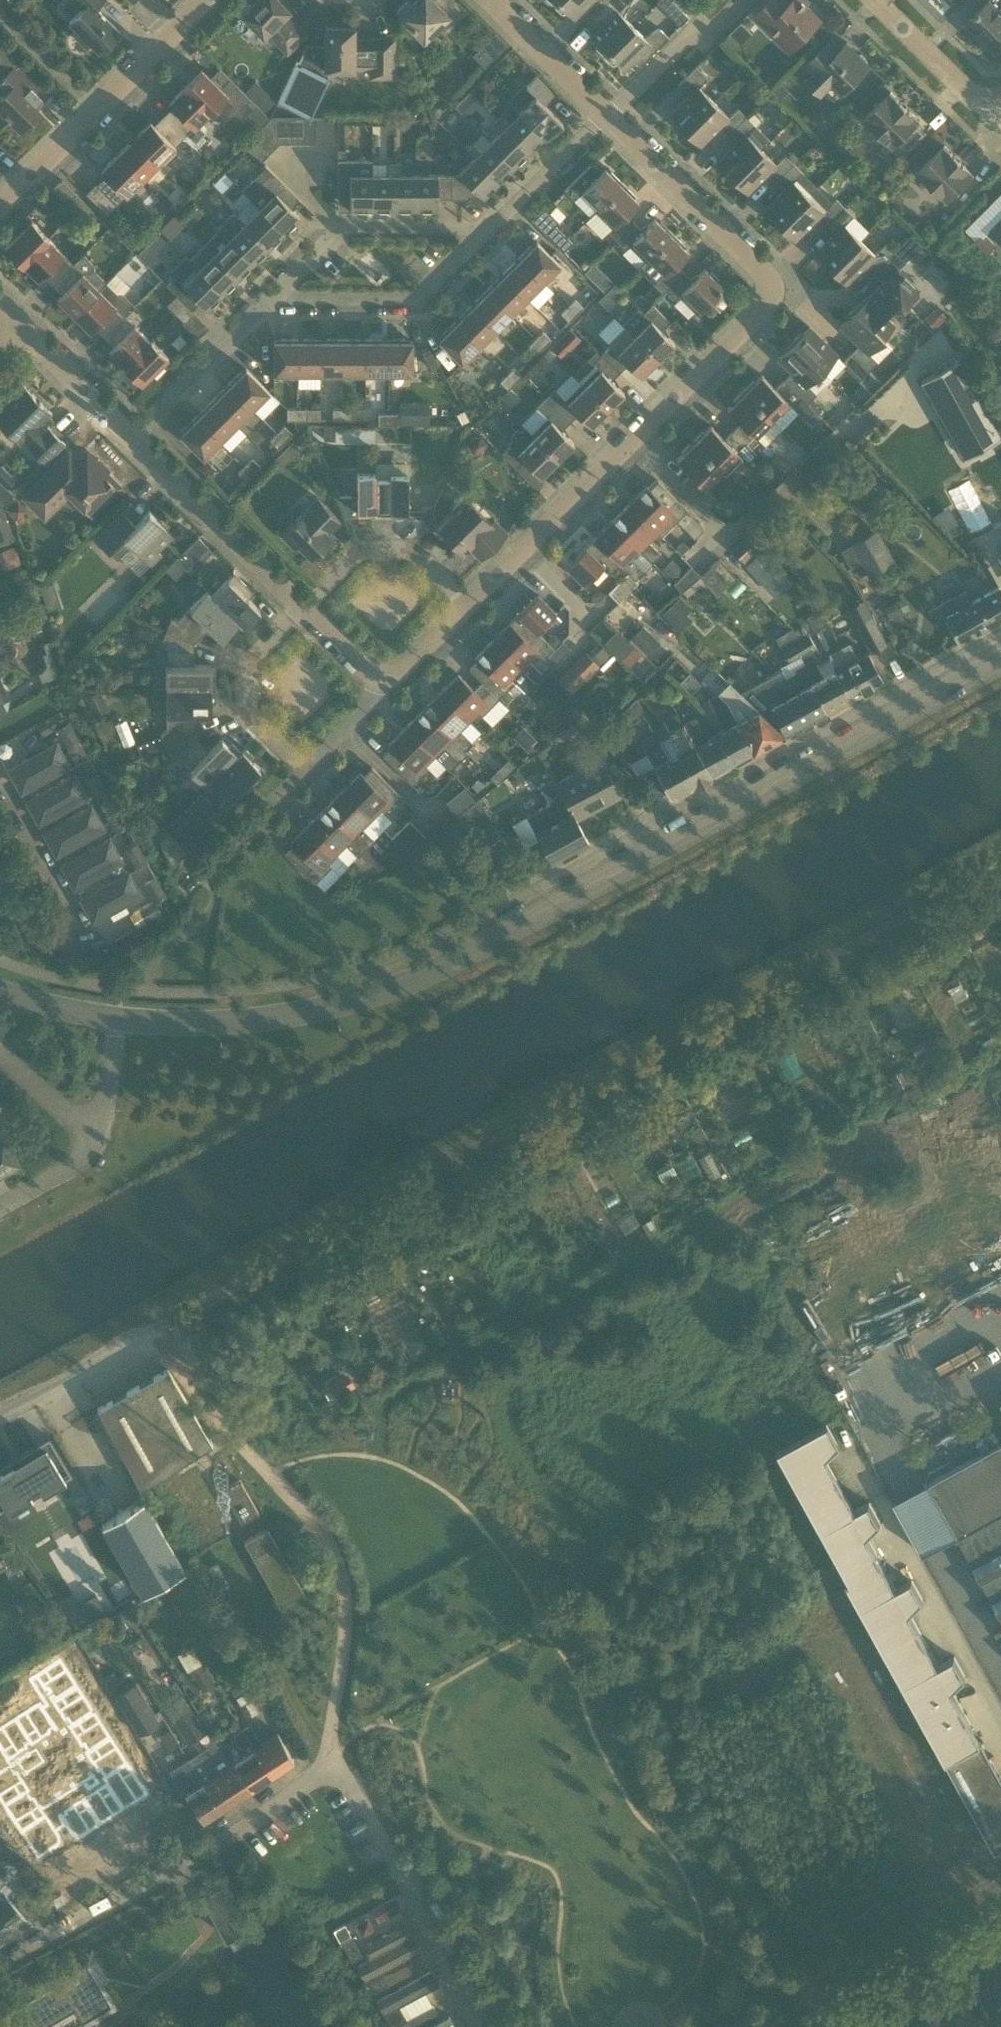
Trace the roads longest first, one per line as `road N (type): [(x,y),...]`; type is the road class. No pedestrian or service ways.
road 1 (unclassified): [(0,1409),(1000,863)]
road 2 (tertiary): [(117,1018),(239,1021),(346,1005),(397,987),(1000,662)]
road 3 (residential): [(467,603),(759,307),(750,271),(606,119)]
road 4 (residential): [(0,1957),(288,1786),(316,1786)]
road 5 (unclassified): [(475,2026),(353,1791),(316,1786)]
road 6 (residential): [(202,0),(0,203)]
road 7 (residential): [(268,301),(417,301),(487,229)]
road 8 (residential): [(268,301),(350,228),(487,229)]
road 9 (residential): [(129,441),(302,610)]
road 10 (residential): [(302,610),(362,551),(385,550),(413,550),(467,603)]
road 11 (residential): [(0,789),(77,922),(44,937),(26,932)]
road 12 (residential): [(307,770),(250,714),(250,663),(302,610)]
road 13 (residential): [(129,441),(268,301)]
road 14 (residential): [(606,119),(734,0)]
road 15 (tertiary): [(1000,1948),(844,2026)]
road 16 (residential): [(183,892),(307,770)]
road 17 (residential): [(10,323),(129,441)]
road 18 (residential): [(606,119),(489,0)]
road 19 (residential): [(487,229),(606,119)]
road 20 (residential): [(864,0),(939,79),(984,101)]
road 21 (residential): [(0,1055),(93,1134)]
road 22 (tertiary): [(0,994),(117,1018)]

